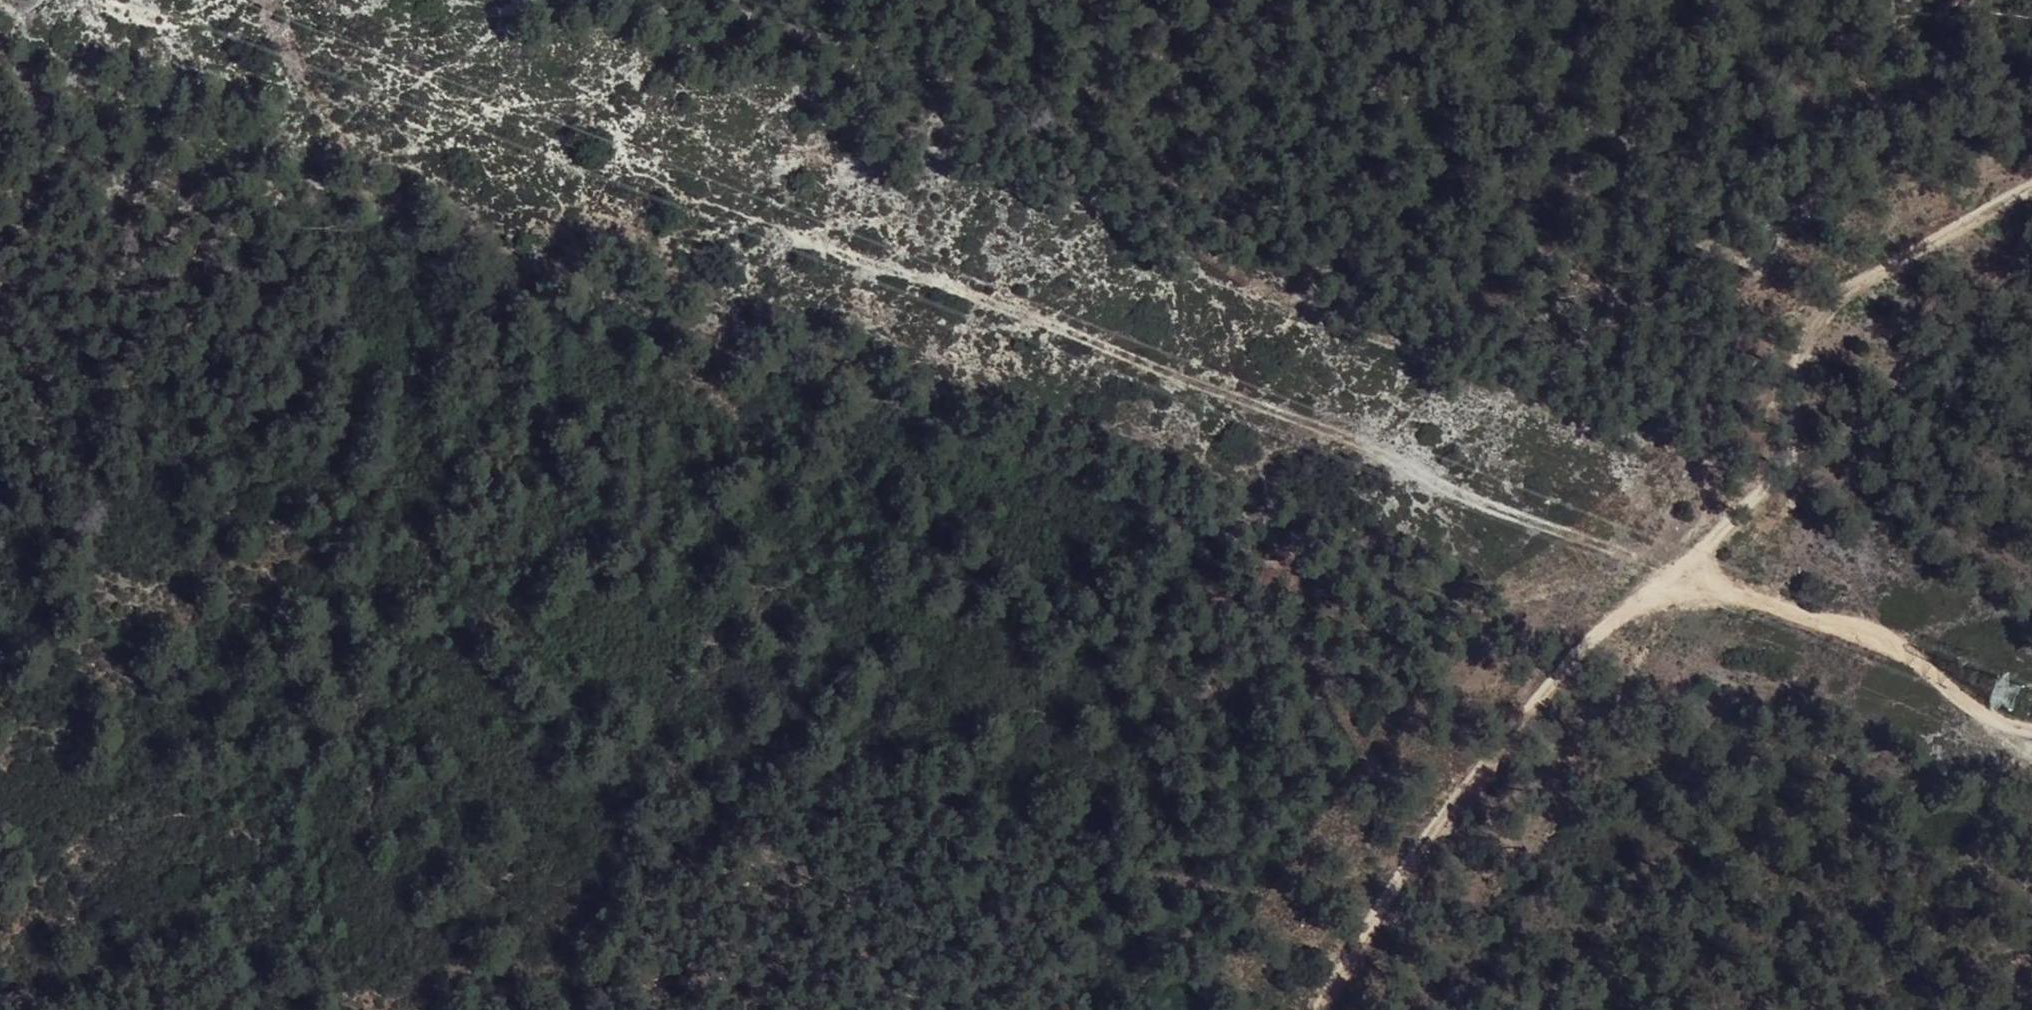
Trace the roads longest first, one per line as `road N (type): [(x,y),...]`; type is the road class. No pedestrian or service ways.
road 1 (track): [(1698,555),(1805,595),(1869,605),(1914,630),(1987,709),(2031,732)]

